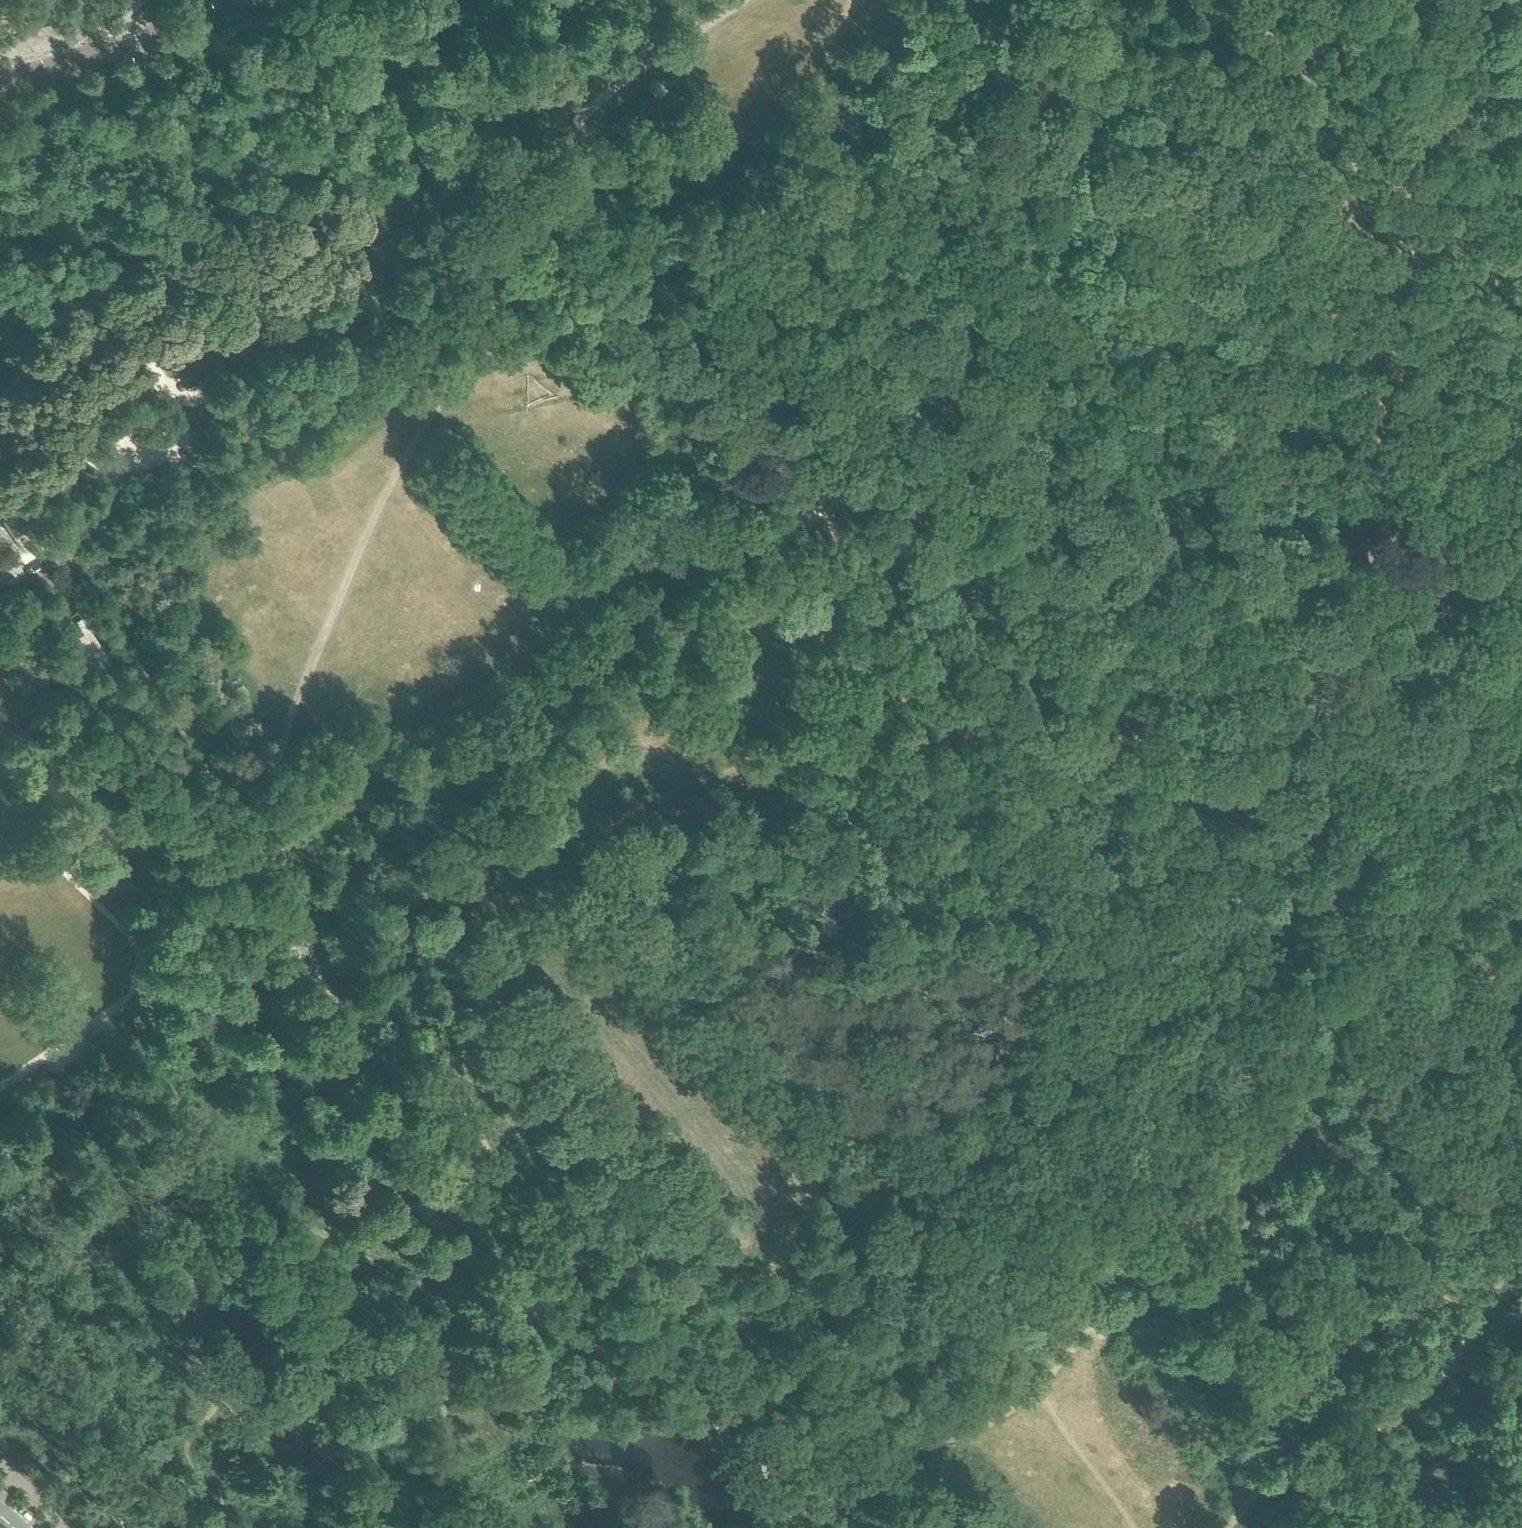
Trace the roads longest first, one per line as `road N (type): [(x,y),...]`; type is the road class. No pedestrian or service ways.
road 1 (residential): [(0,77),(239,0)]

